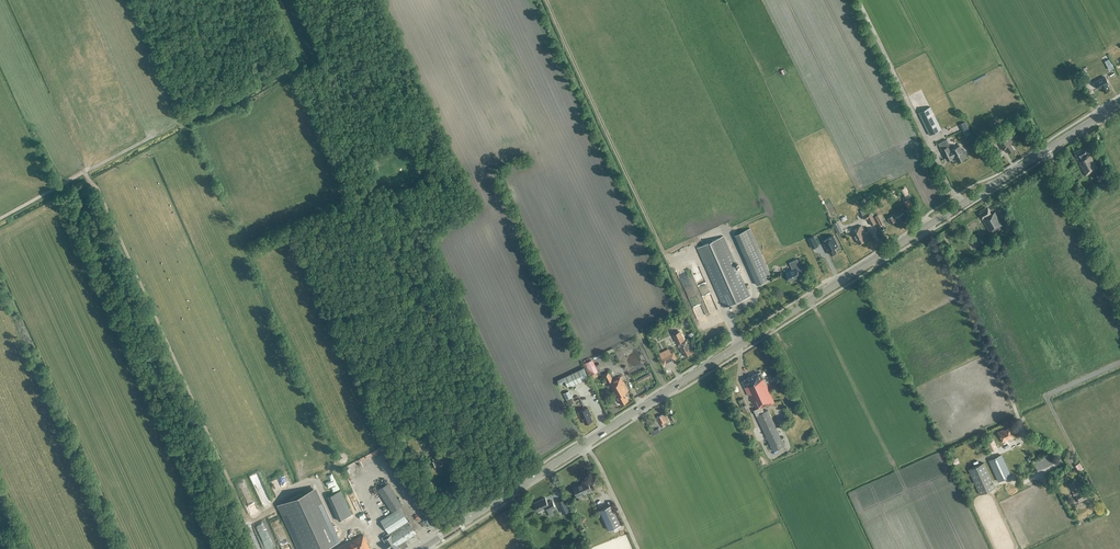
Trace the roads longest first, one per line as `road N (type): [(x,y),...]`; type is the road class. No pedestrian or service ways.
road 1 (tertiary): [(422,548),(1045,151)]
road 2 (track): [(85,173),(260,548)]
road 3 (track): [(0,218),(153,137)]
road 4 (unclassified): [(1119,292),(1045,151)]

